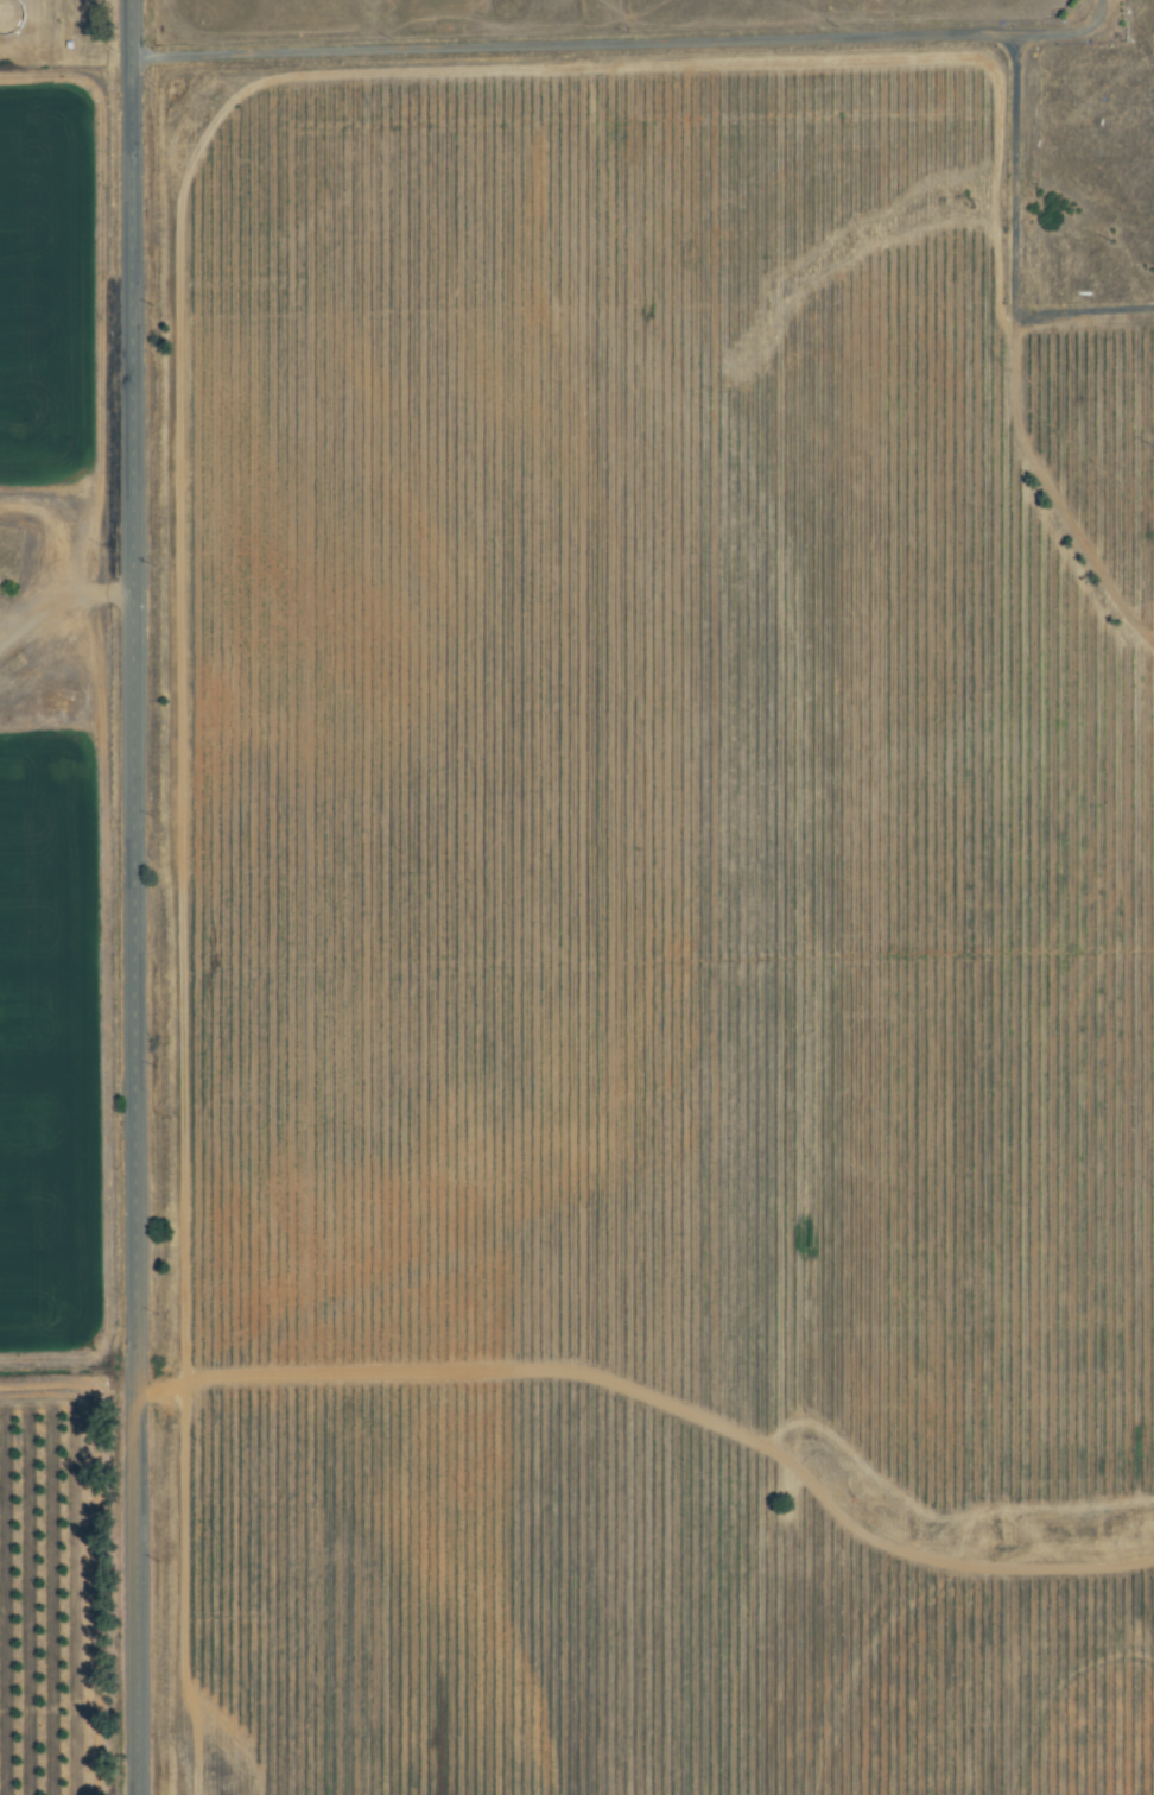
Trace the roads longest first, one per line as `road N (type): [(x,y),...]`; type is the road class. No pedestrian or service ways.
road 1 (residential): [(137,1794),(129,0)]

